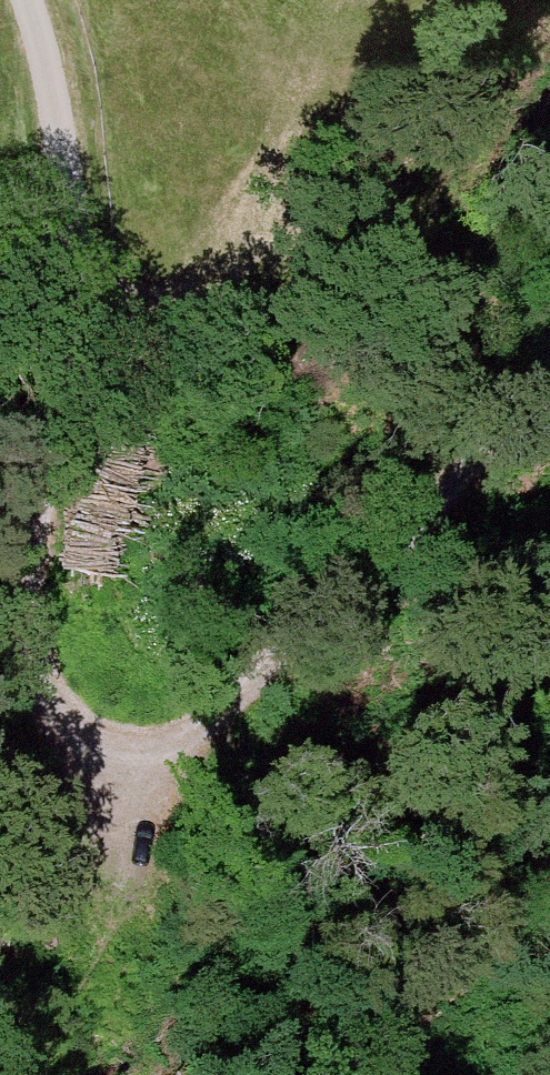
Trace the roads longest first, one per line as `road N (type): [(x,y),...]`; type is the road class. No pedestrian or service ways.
road 1 (track): [(549,377),(247,688),(179,741),(124,761),(93,746),(46,680),(33,557),(82,233),(24,0)]
road 2 (track): [(124,761),(129,896)]

